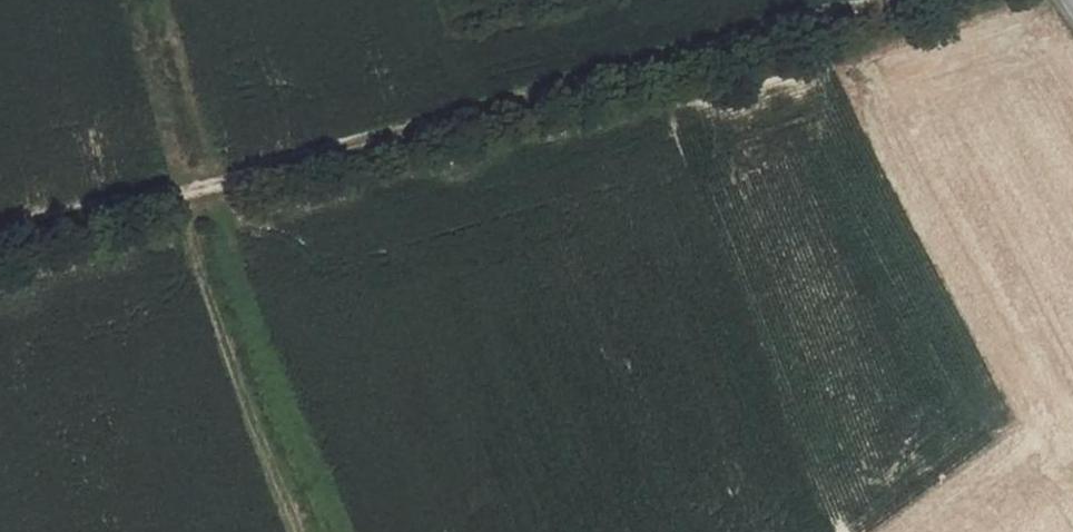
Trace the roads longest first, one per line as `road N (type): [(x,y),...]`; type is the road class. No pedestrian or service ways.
road 1 (track): [(893,0),(0,241)]

